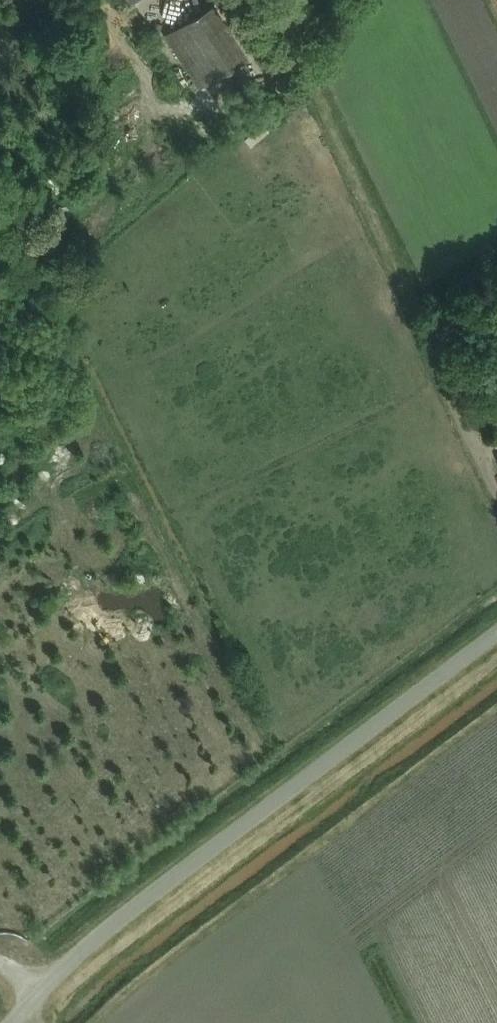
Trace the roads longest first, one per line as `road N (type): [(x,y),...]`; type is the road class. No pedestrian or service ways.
road 1 (unclassified): [(37,988),(77,950),(496,636)]

